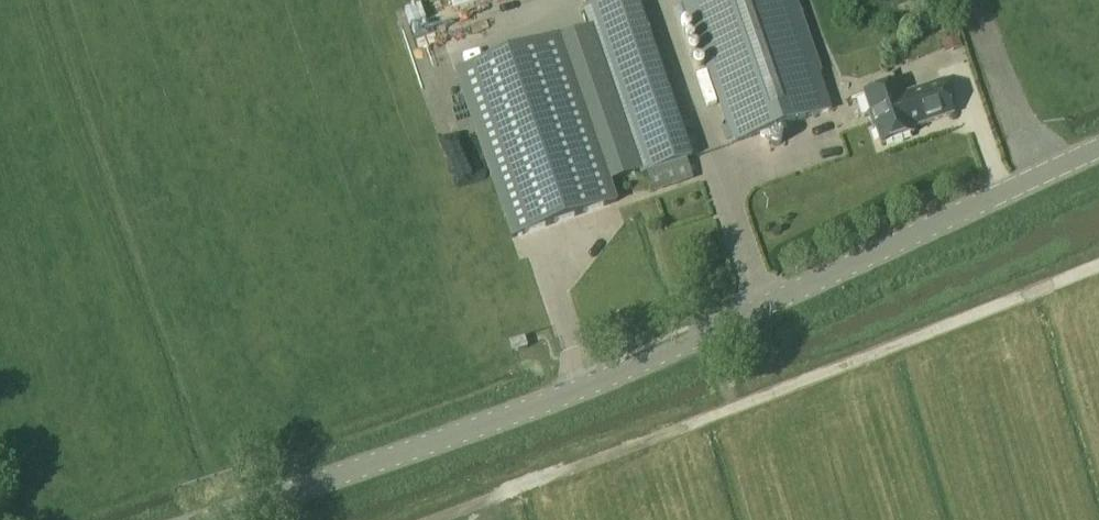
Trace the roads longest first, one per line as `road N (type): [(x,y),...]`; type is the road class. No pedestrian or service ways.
road 1 (unclassified): [(215,519),(496,421),(768,307),(1098,154)]
road 2 (track): [(437,519),(1098,264)]

